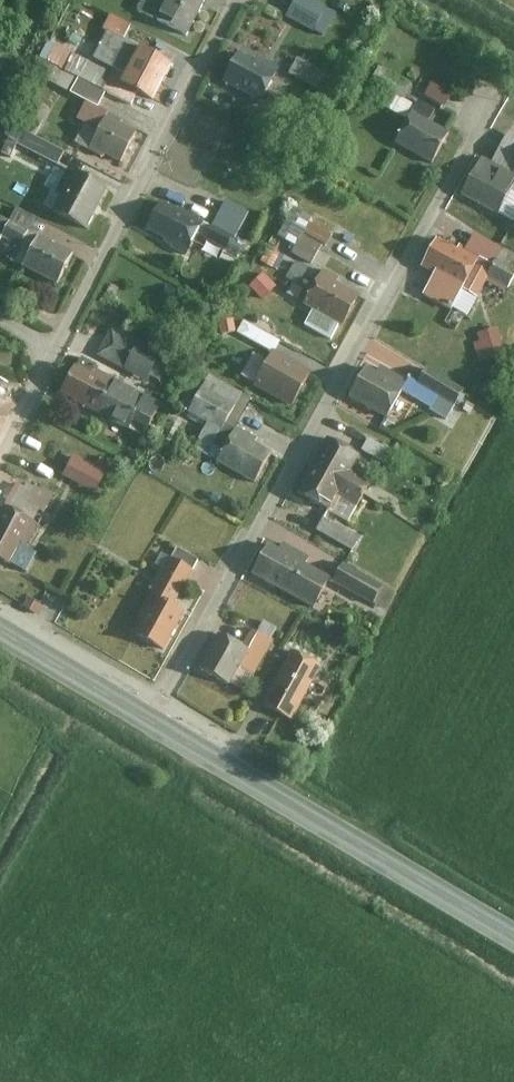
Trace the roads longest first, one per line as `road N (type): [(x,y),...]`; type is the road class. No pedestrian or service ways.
road 1 (residential): [(152,720),(482,135)]
road 2 (unclassified): [(245,0),(0,472)]
road 3 (secondary): [(152,720),(513,936)]
road 4 (secondary): [(0,630),(152,720)]

